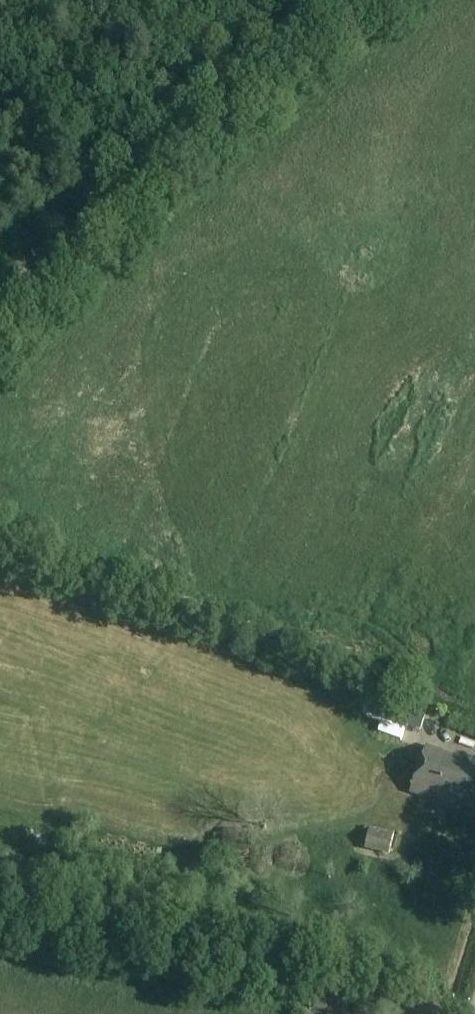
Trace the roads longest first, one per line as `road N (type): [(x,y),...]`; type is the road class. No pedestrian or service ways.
road 1 (track): [(0,293),(99,177),(322,0)]
road 2 (track): [(0,927),(404,1002)]

